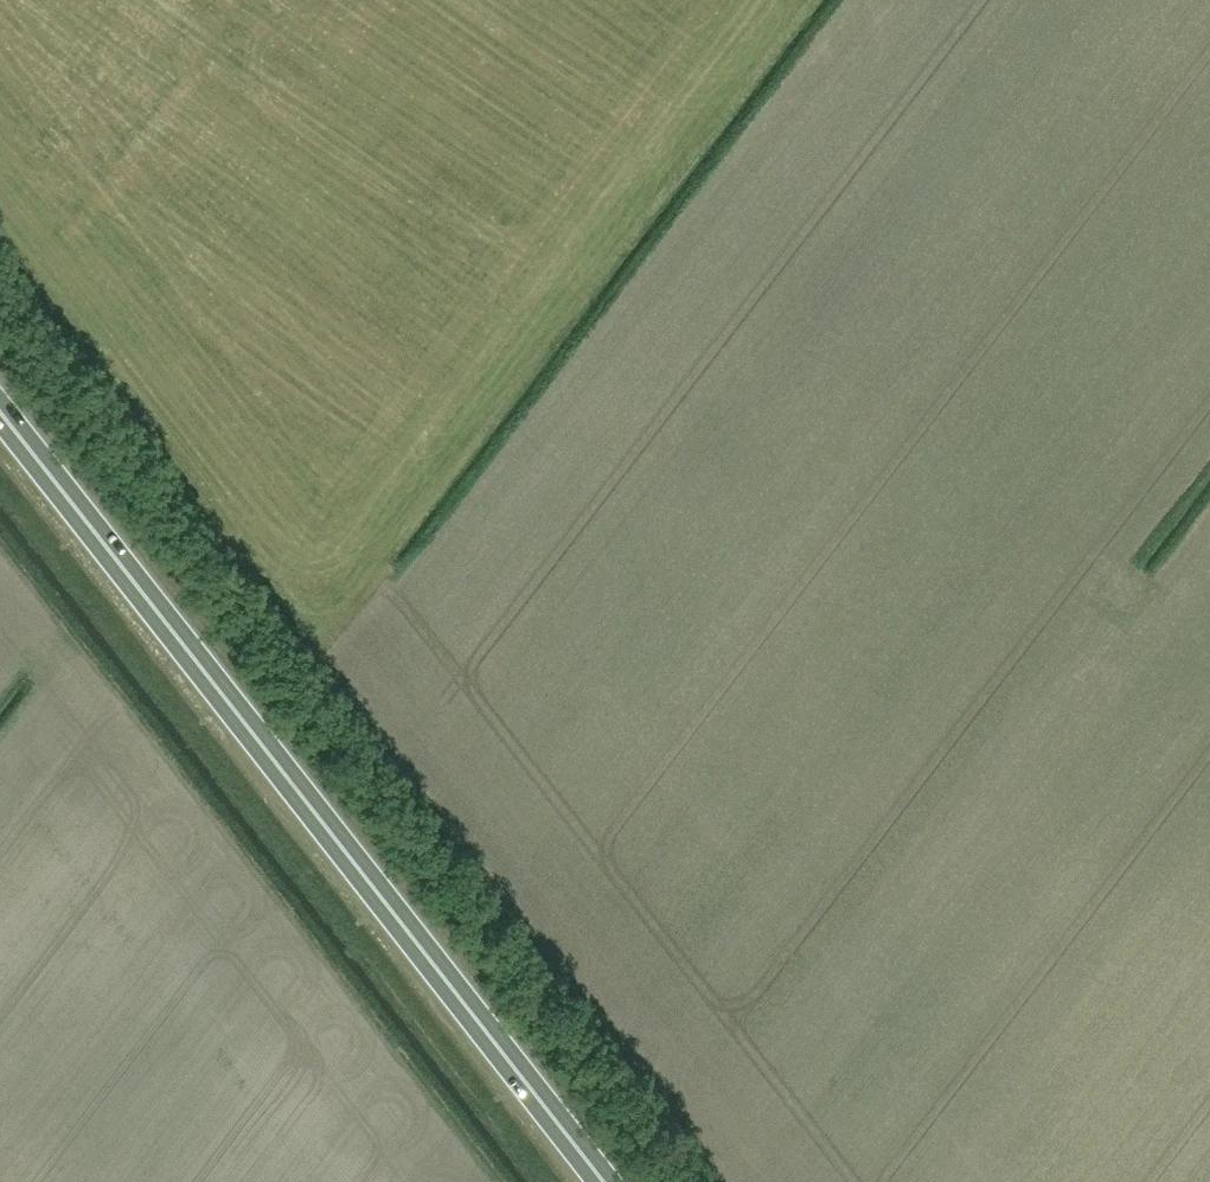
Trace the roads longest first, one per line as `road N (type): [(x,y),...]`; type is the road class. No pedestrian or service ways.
road 1 (trunk): [(602,1181),(0,419)]

